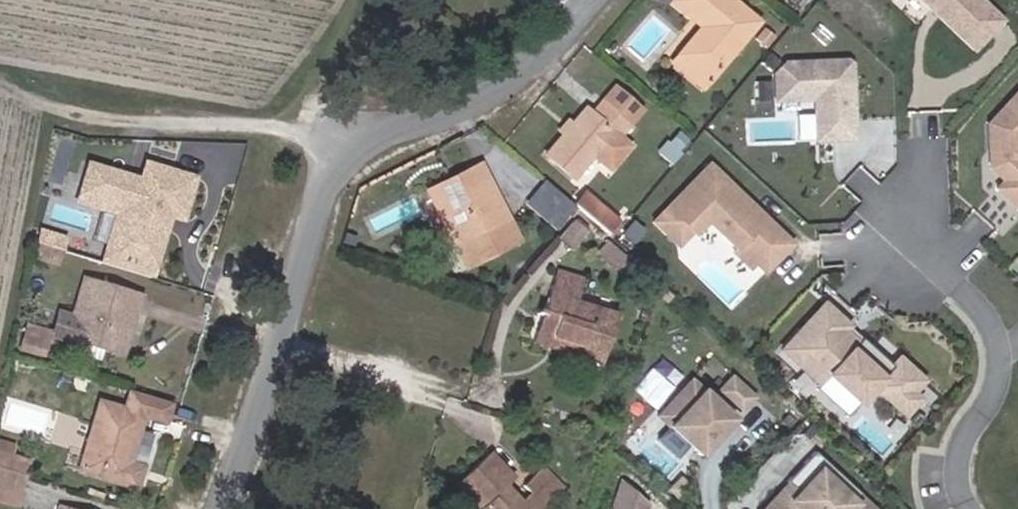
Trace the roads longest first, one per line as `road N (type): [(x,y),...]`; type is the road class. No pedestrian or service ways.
road 1 (residential): [(224,508),(334,163),(377,137),(484,102),(544,52),(588,0)]
road 2 (track): [(334,163),(281,122),(133,129),(0,83)]
road 3 (residential): [(914,194),(937,267),(990,320),(998,350),(997,382),(957,465),(966,508)]

